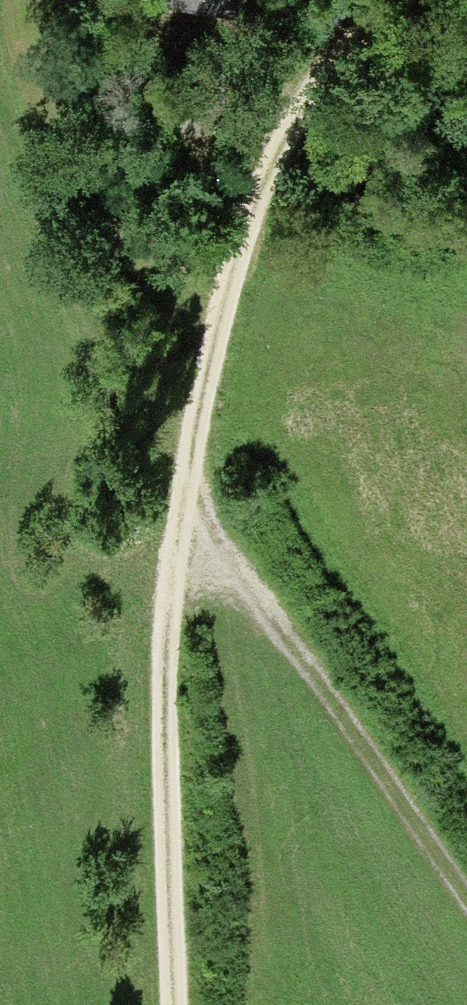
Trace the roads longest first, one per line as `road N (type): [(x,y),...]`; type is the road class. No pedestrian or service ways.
road 1 (track): [(387,0),(340,43),(247,181),(181,439),(156,573),(140,743),(162,1004)]
road 2 (track): [(466,911),(240,590),(181,439)]
road 3 (track): [(29,123),(109,342),(181,439)]

